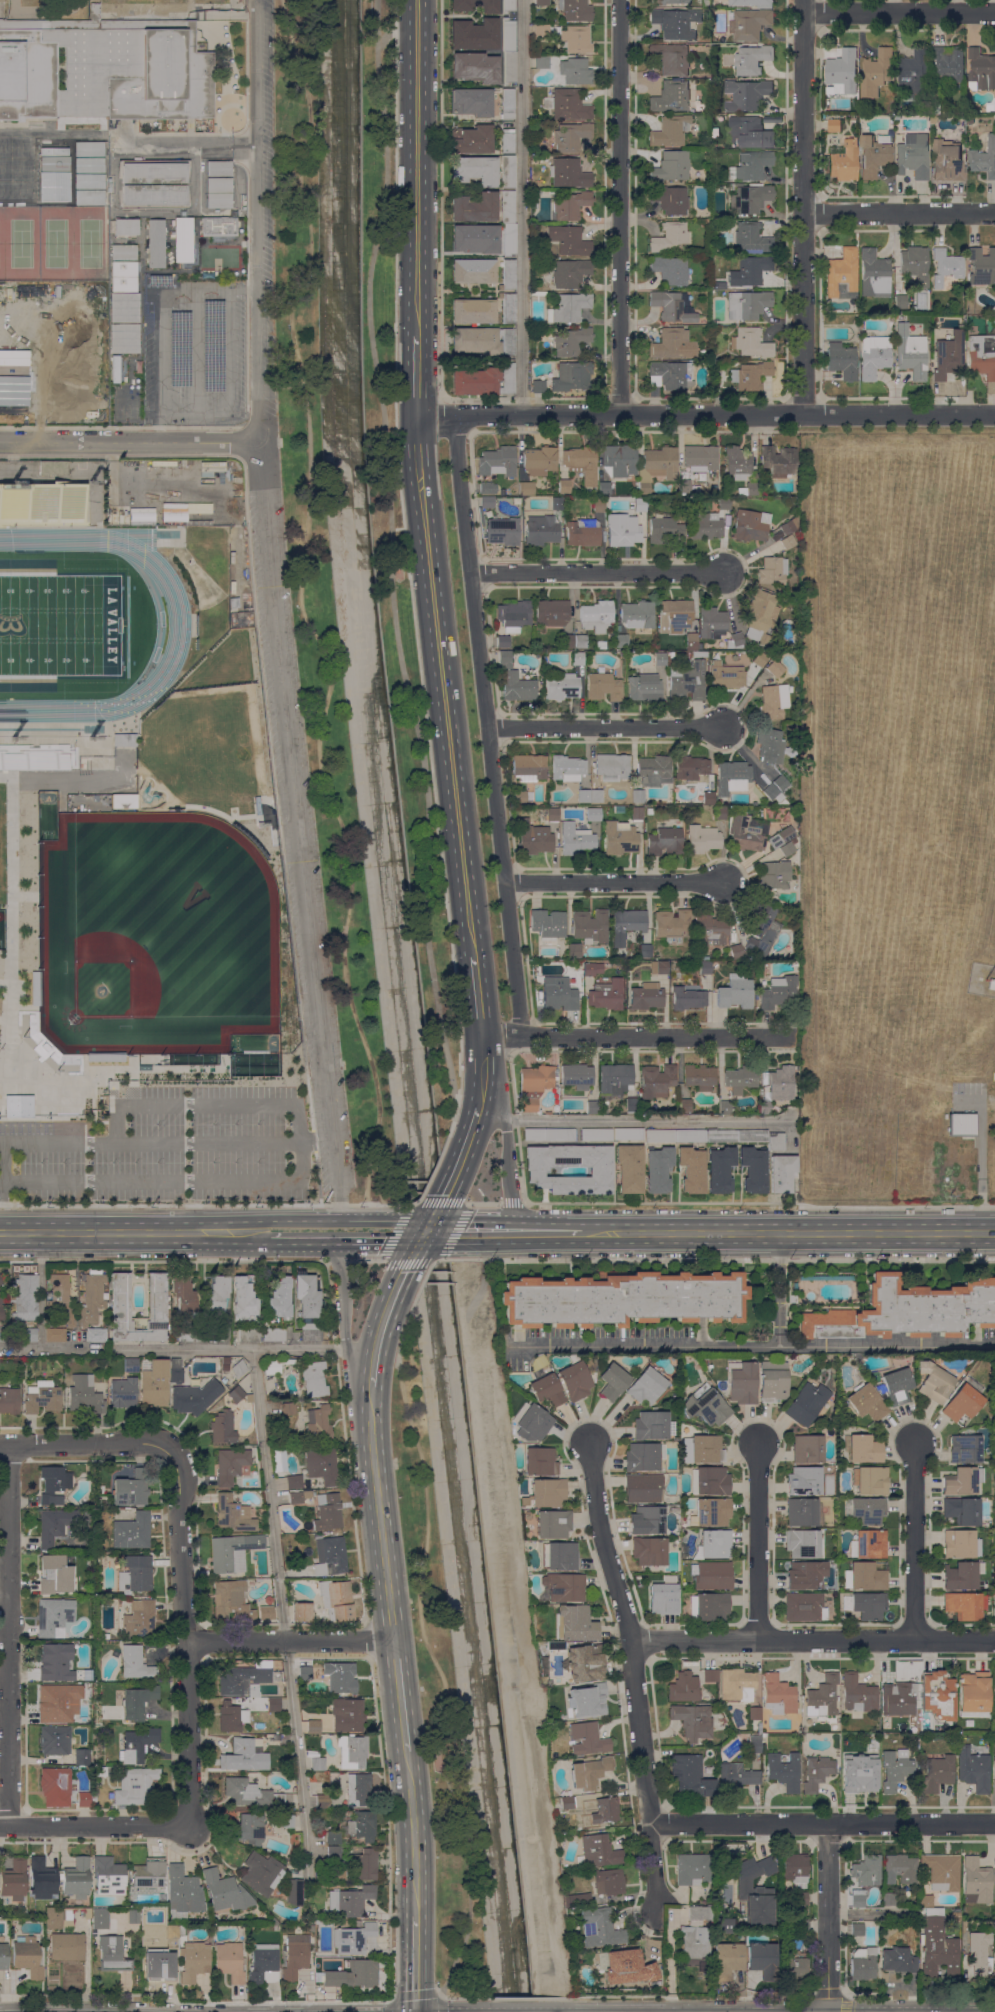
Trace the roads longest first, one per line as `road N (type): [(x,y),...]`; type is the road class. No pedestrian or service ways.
road 1 (residential): [(453,417),(522,1037)]
road 2 (residential): [(994,414),(415,416)]
road 3 (secondary): [(474,955),(415,416)]
road 4 (residential): [(654,1913),(631,1641),(598,1517),(589,1443)]
road 5 (tertiary): [(994,2011),(573,2011)]
road 6 (residential): [(621,415),(621,0)]
road 7 (residential): [(803,414),(804,0)]
road 8 (primary): [(583,1232),(994,1233)]
road 9 (residential): [(9,1827),(9,1445)]
road 10 (residential): [(192,1827),(179,1480),(168,1451)]
road 11 (residential): [(994,1640),(631,1641)]
road 12 (residential): [(994,1823),(651,1824)]
road 13 (secondary): [(415,335),(417,0)]
road 14 (residential): [(797,1037),(482,1037)]
road 15 (primary): [(0,1231),(268,1231)]
road 16 (residential): [(725,573),(471,574)]
road 17 (secondary): [(394,1641),(370,1390)]
road 18 (primary): [(280,1231),(339,1261),(344,1339),(370,1442)]
road 19 (residential): [(730,728),(486,727)]
road 20 (residential): [(726,881),(505,883)]
road 21 (residential): [(394,1641),(185,1641)]
road 22 (residential): [(917,1640),(915,1441)]
road 23 (residential): [(760,1640),(757,1443)]
road 24 (residential): [(192,1827),(0,1827)]
road 25 (residential): [(994,213),(803,213)]
road 26 (residential): [(994,14),(804,12)]
road 27 (residential): [(827,2011),(828,1824)]
road 28 (secondary): [(416,1916),(407,1746)]
road 29 (residential): [(168,1451),(131,1442),(0,1445)]
road 30 (secondary): [(451,1185),(483,1090),(482,1037)]
road 31 (primary): [(512,1231),(506,1130),(483,1090)]
road 32 (primary): [(450,1231),(583,1232)]
road 33 (secondary): [(370,1390),(379,1332),(408,1267)]
road 34 (primary): [(280,1231),(402,1230)]

